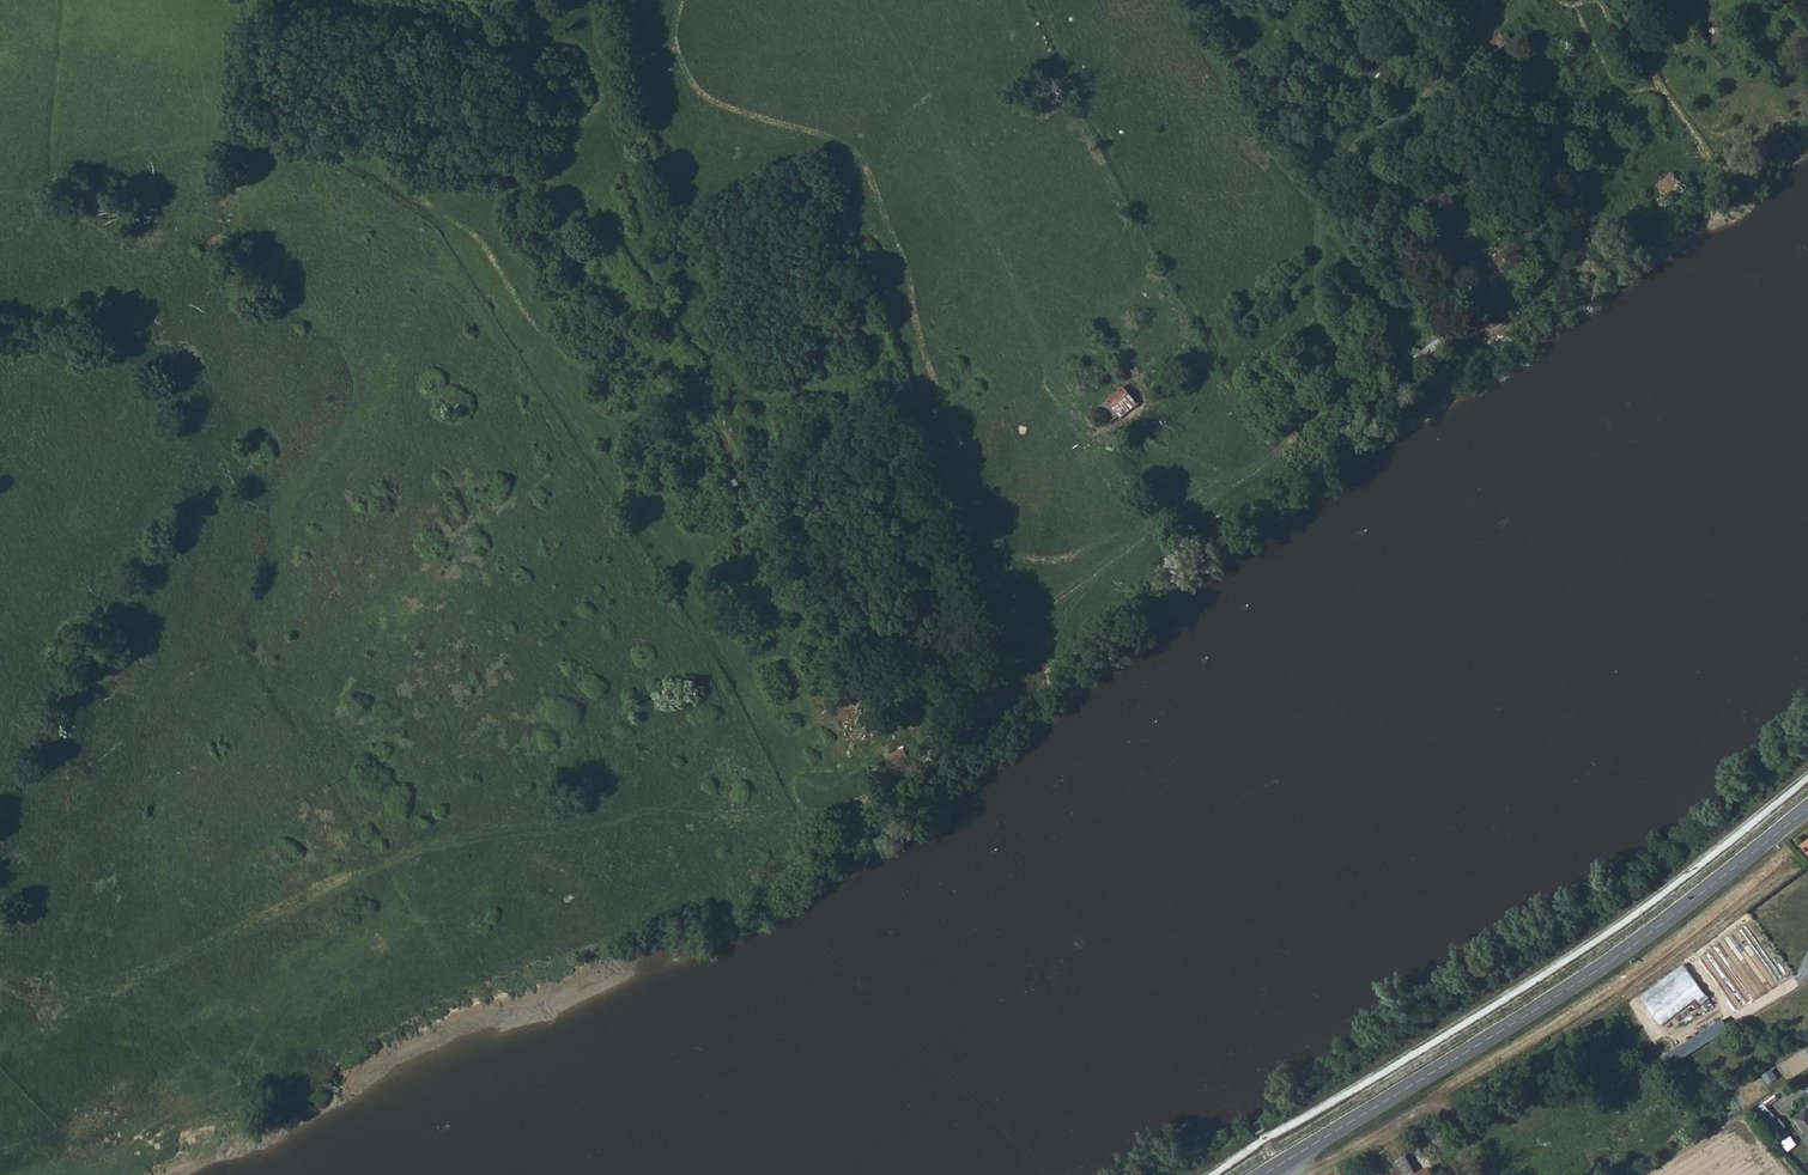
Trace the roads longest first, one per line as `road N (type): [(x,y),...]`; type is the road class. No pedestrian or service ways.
road 1 (secondary): [(1807,811),(1617,960),(1266,1174)]

